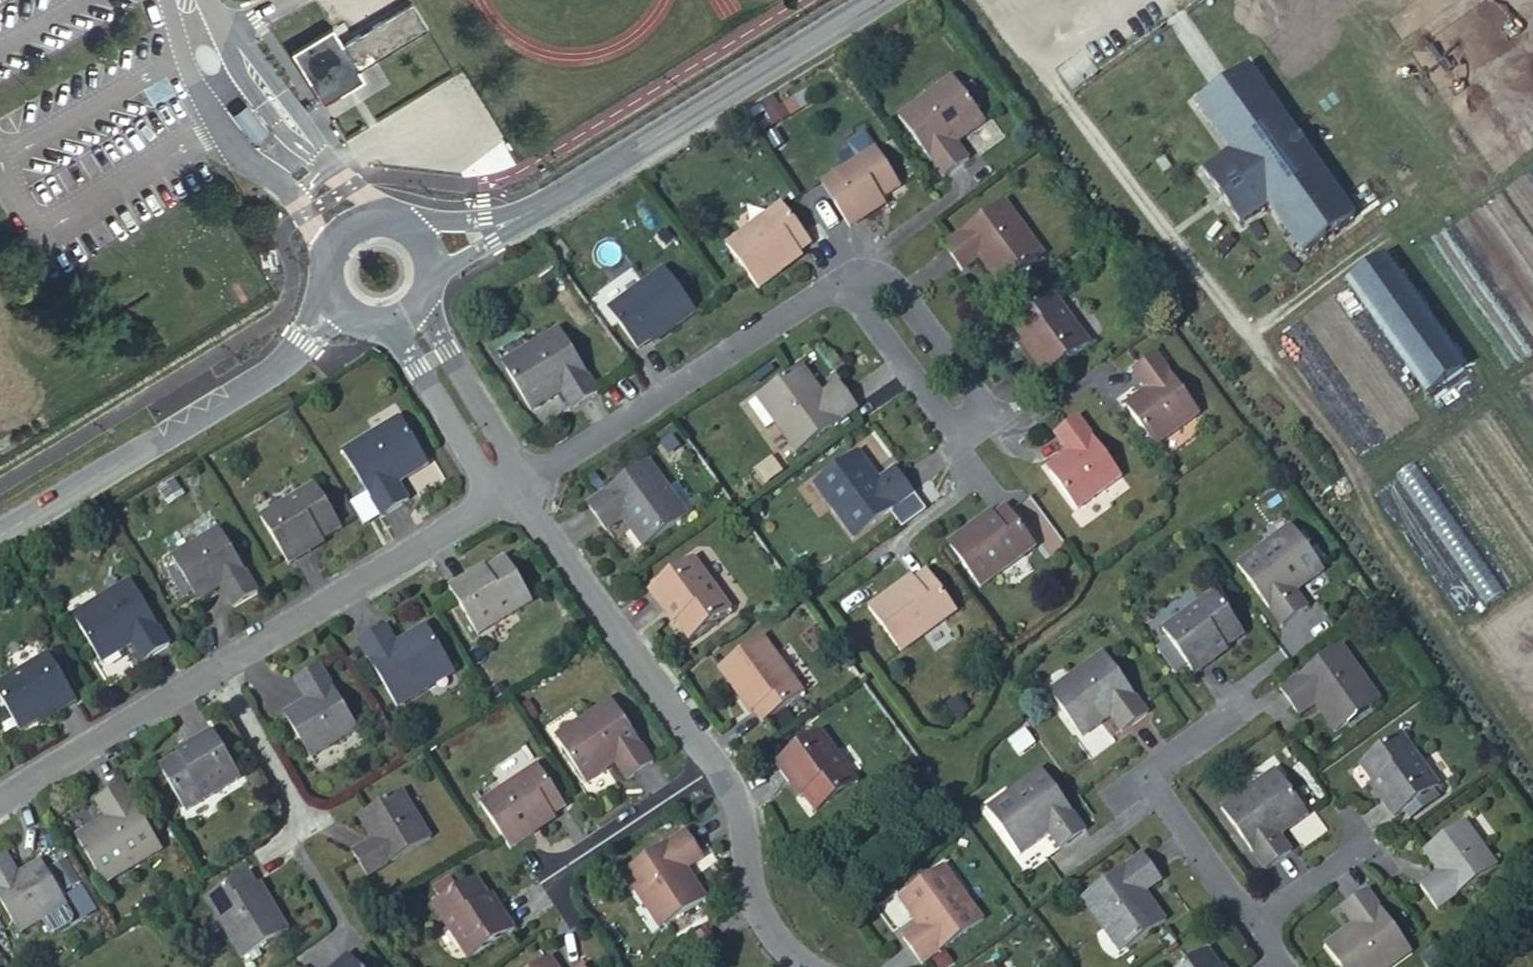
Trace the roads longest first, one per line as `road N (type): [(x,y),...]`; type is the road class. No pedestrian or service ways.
road 1 (tertiary): [(877,0),(510,221)]
road 2 (tertiary): [(331,301),(266,376),(0,535)]
road 3 (residential): [(847,283),(941,417),(969,422),(981,412),(982,396),(889,281),(871,277)]
road 4 (residential): [(847,283),(520,490)]
road 5 (residential): [(520,490),(219,670)]
road 6 (residential): [(708,767),(520,490)]
road 7 (residential): [(219,670),(0,794)]
road 8 (residential): [(805,966),(767,938),(755,915),(736,807),(708,767)]
road 9 (residential): [(388,326),(483,471),(520,490)]
road 10 (residential): [(520,490),(511,453),(425,300)]
road 11 (residential): [(708,767),(544,874)]
road 12 (residential): [(219,670),(307,839)]
road 13 (residential): [(1247,930),(1141,782)]
road 14 (residential): [(1247,930),(1369,845)]
road 15 (tertiary): [(404,226),(369,220),(344,231),(324,265),(331,301)]

